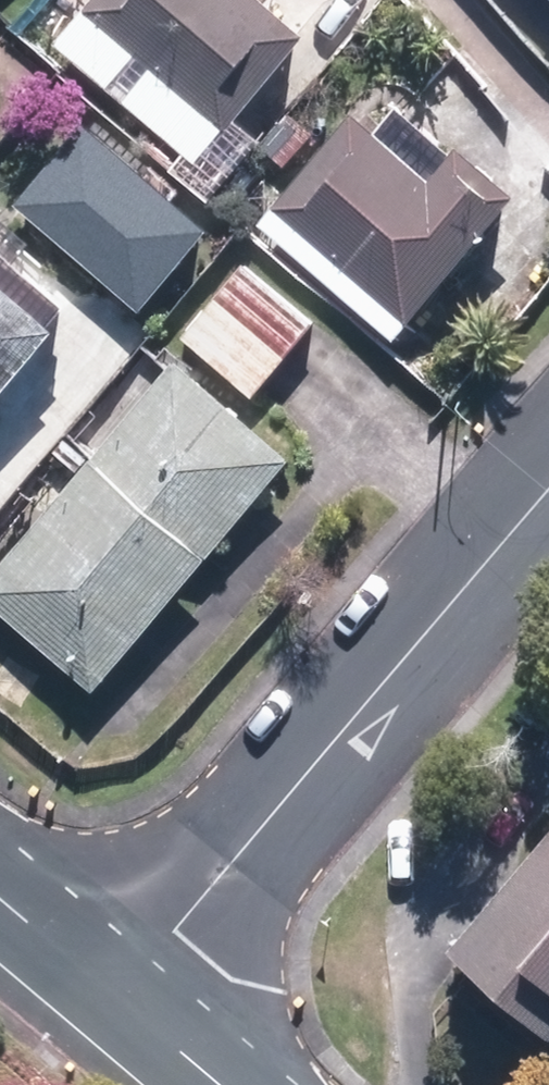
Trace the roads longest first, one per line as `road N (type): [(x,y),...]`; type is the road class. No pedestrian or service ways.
road 1 (residential): [(548,502),(119,1000)]
road 2 (tertiary): [(119,1000),(0,899)]
road 3 (tertiary): [(221,1084),(119,1000)]

